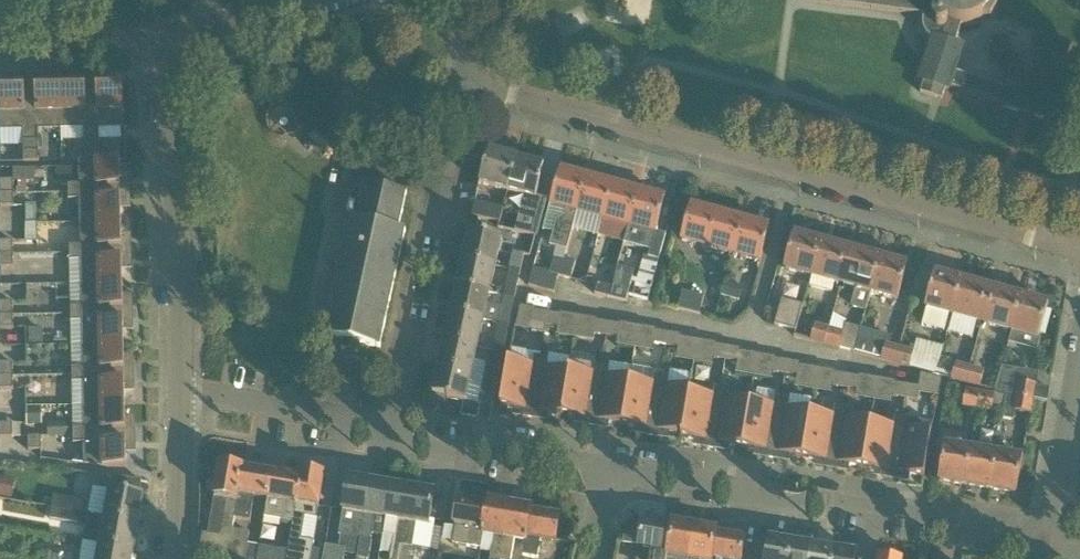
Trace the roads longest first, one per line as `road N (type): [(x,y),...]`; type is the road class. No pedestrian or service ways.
road 1 (residential): [(1079,249),(462,86)]
road 2 (residential): [(1037,535),(604,466)]
road 3 (residential): [(180,394),(154,41)]
road 4 (residential): [(390,427),(462,86)]
road 5 (residential): [(1037,535),(1079,289)]
road 6 (residential): [(604,466),(390,427)]
road 7 (residential): [(390,427),(180,394)]
road 8 (residential): [(174,558),(180,394)]
road 9 (residential): [(154,41),(62,41),(38,54),(0,53)]

